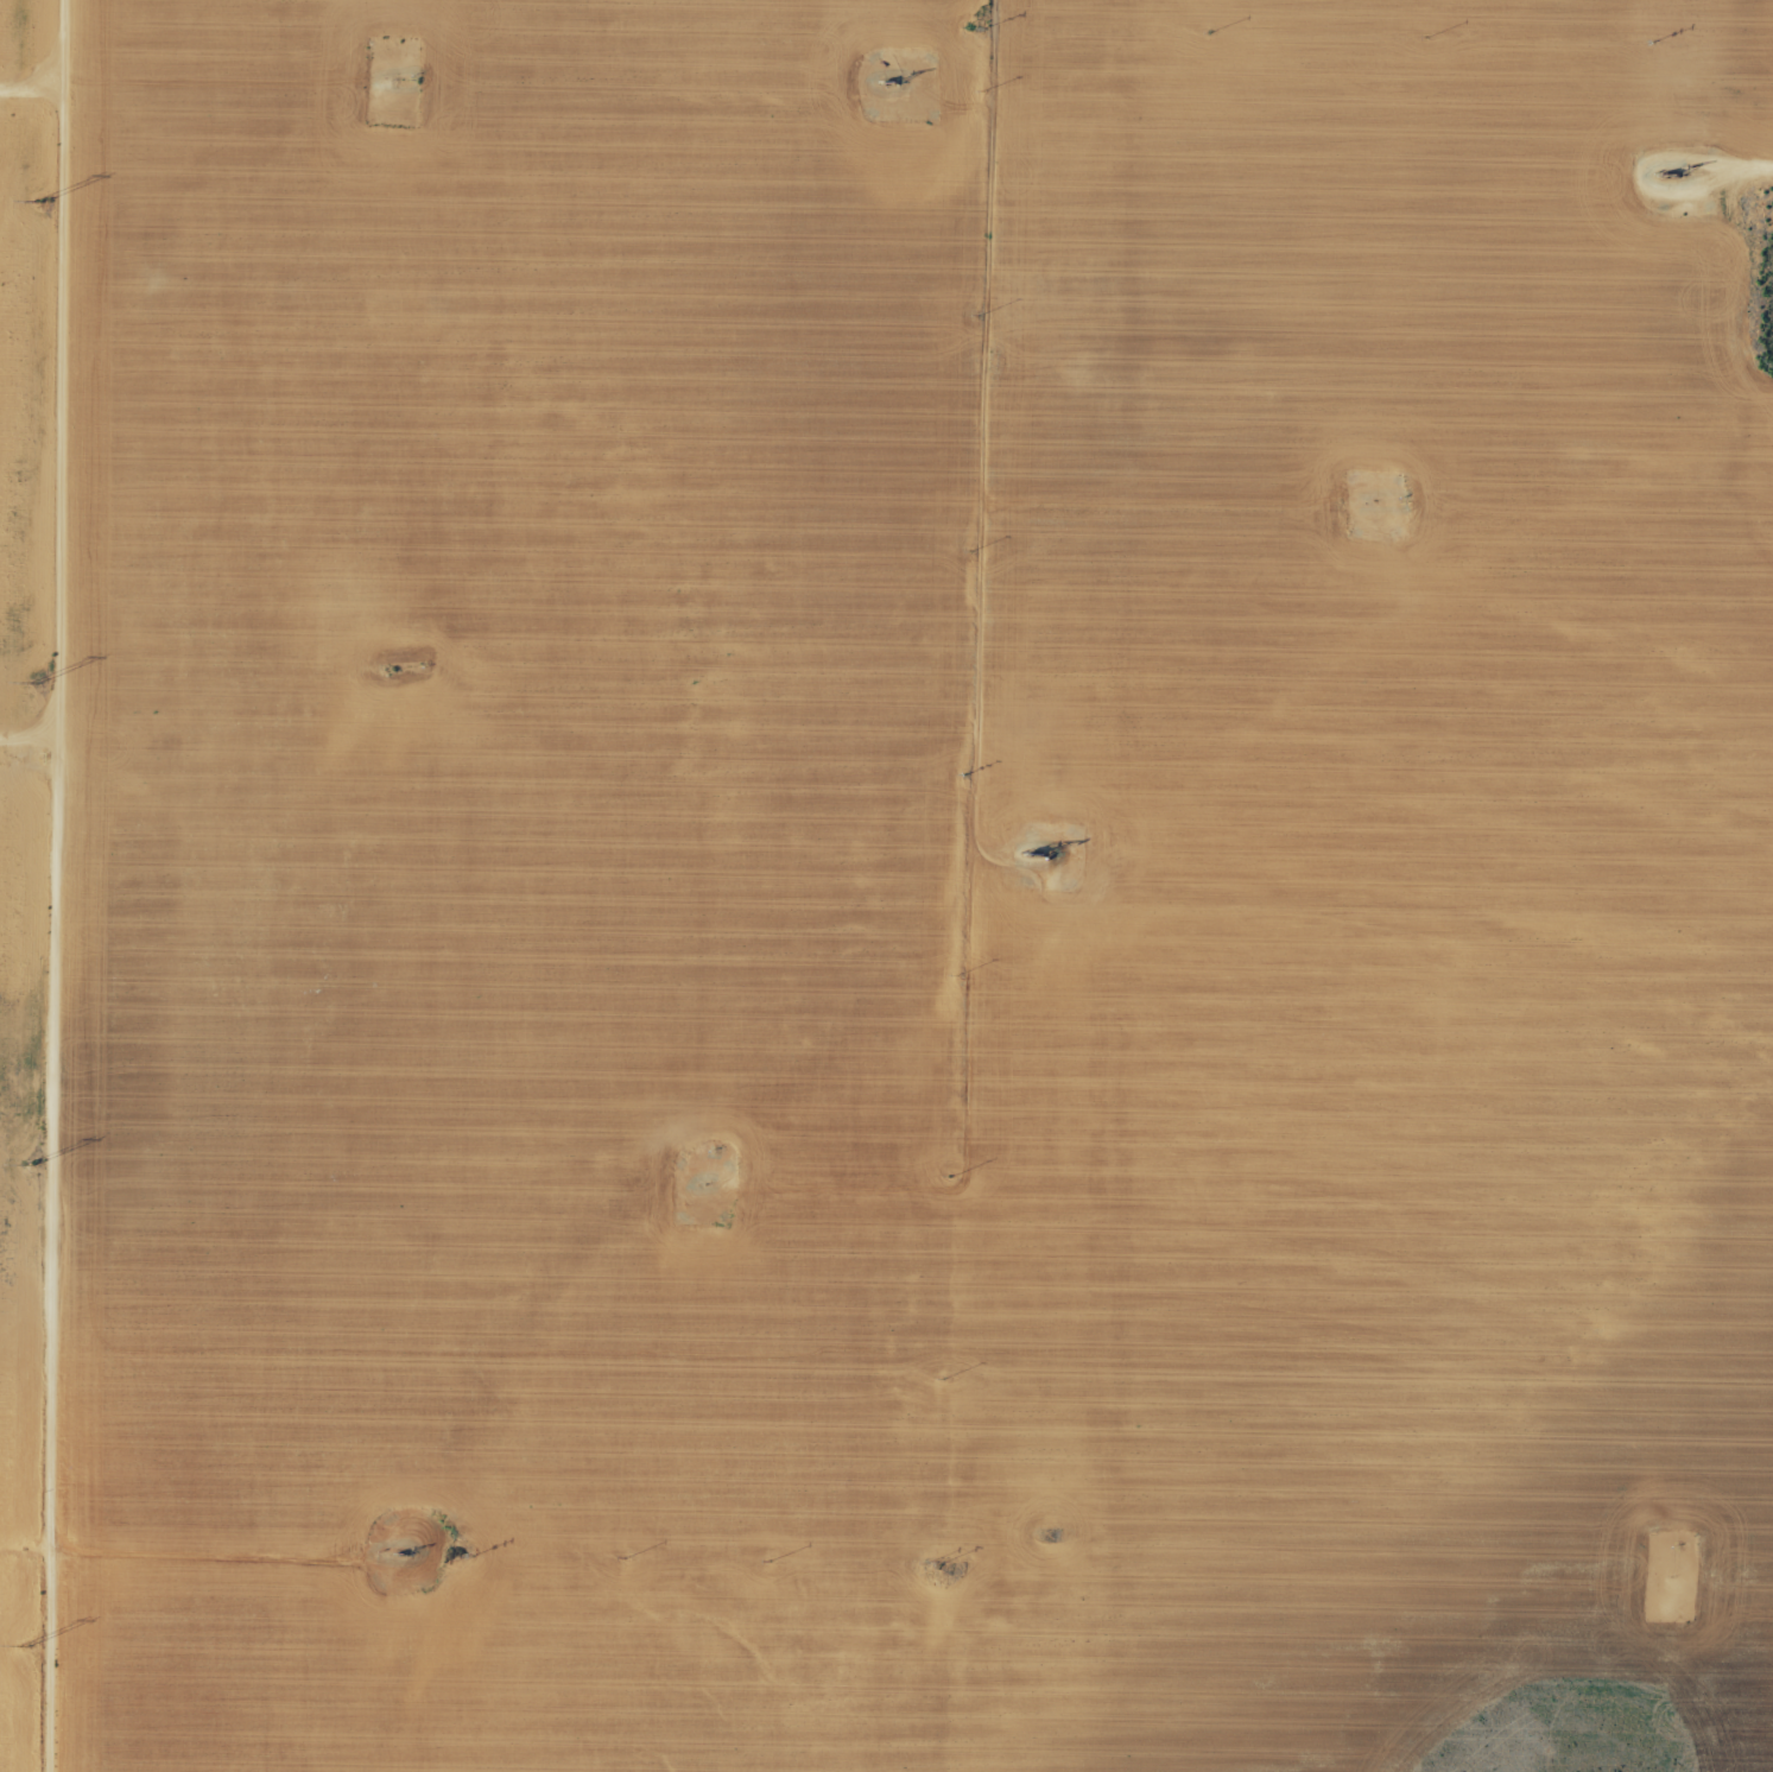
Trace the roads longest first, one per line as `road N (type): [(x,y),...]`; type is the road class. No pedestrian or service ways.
road 1 (residential): [(48,1771),(67,0)]

